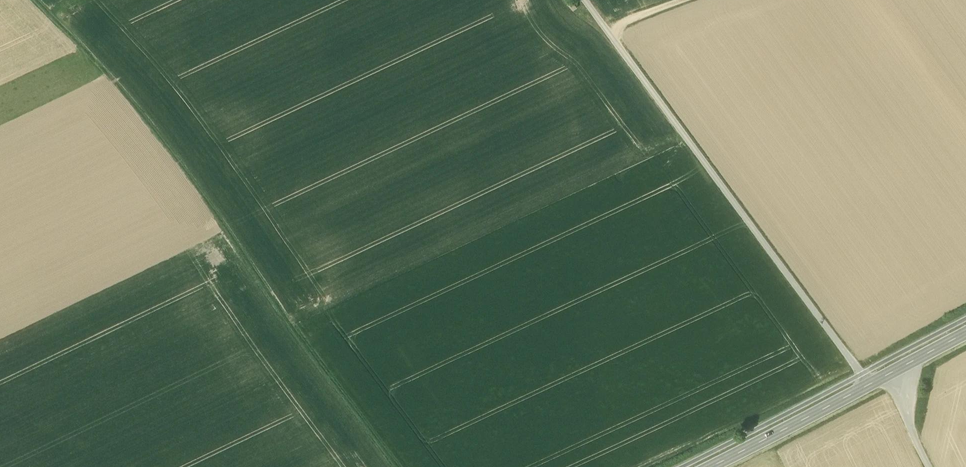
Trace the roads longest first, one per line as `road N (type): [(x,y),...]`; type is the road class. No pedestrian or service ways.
road 1 (track): [(28,0),(171,159),(397,466)]
road 2 (track): [(586,0),(868,385)]
road 3 (secondary): [(704,466),(965,333)]

